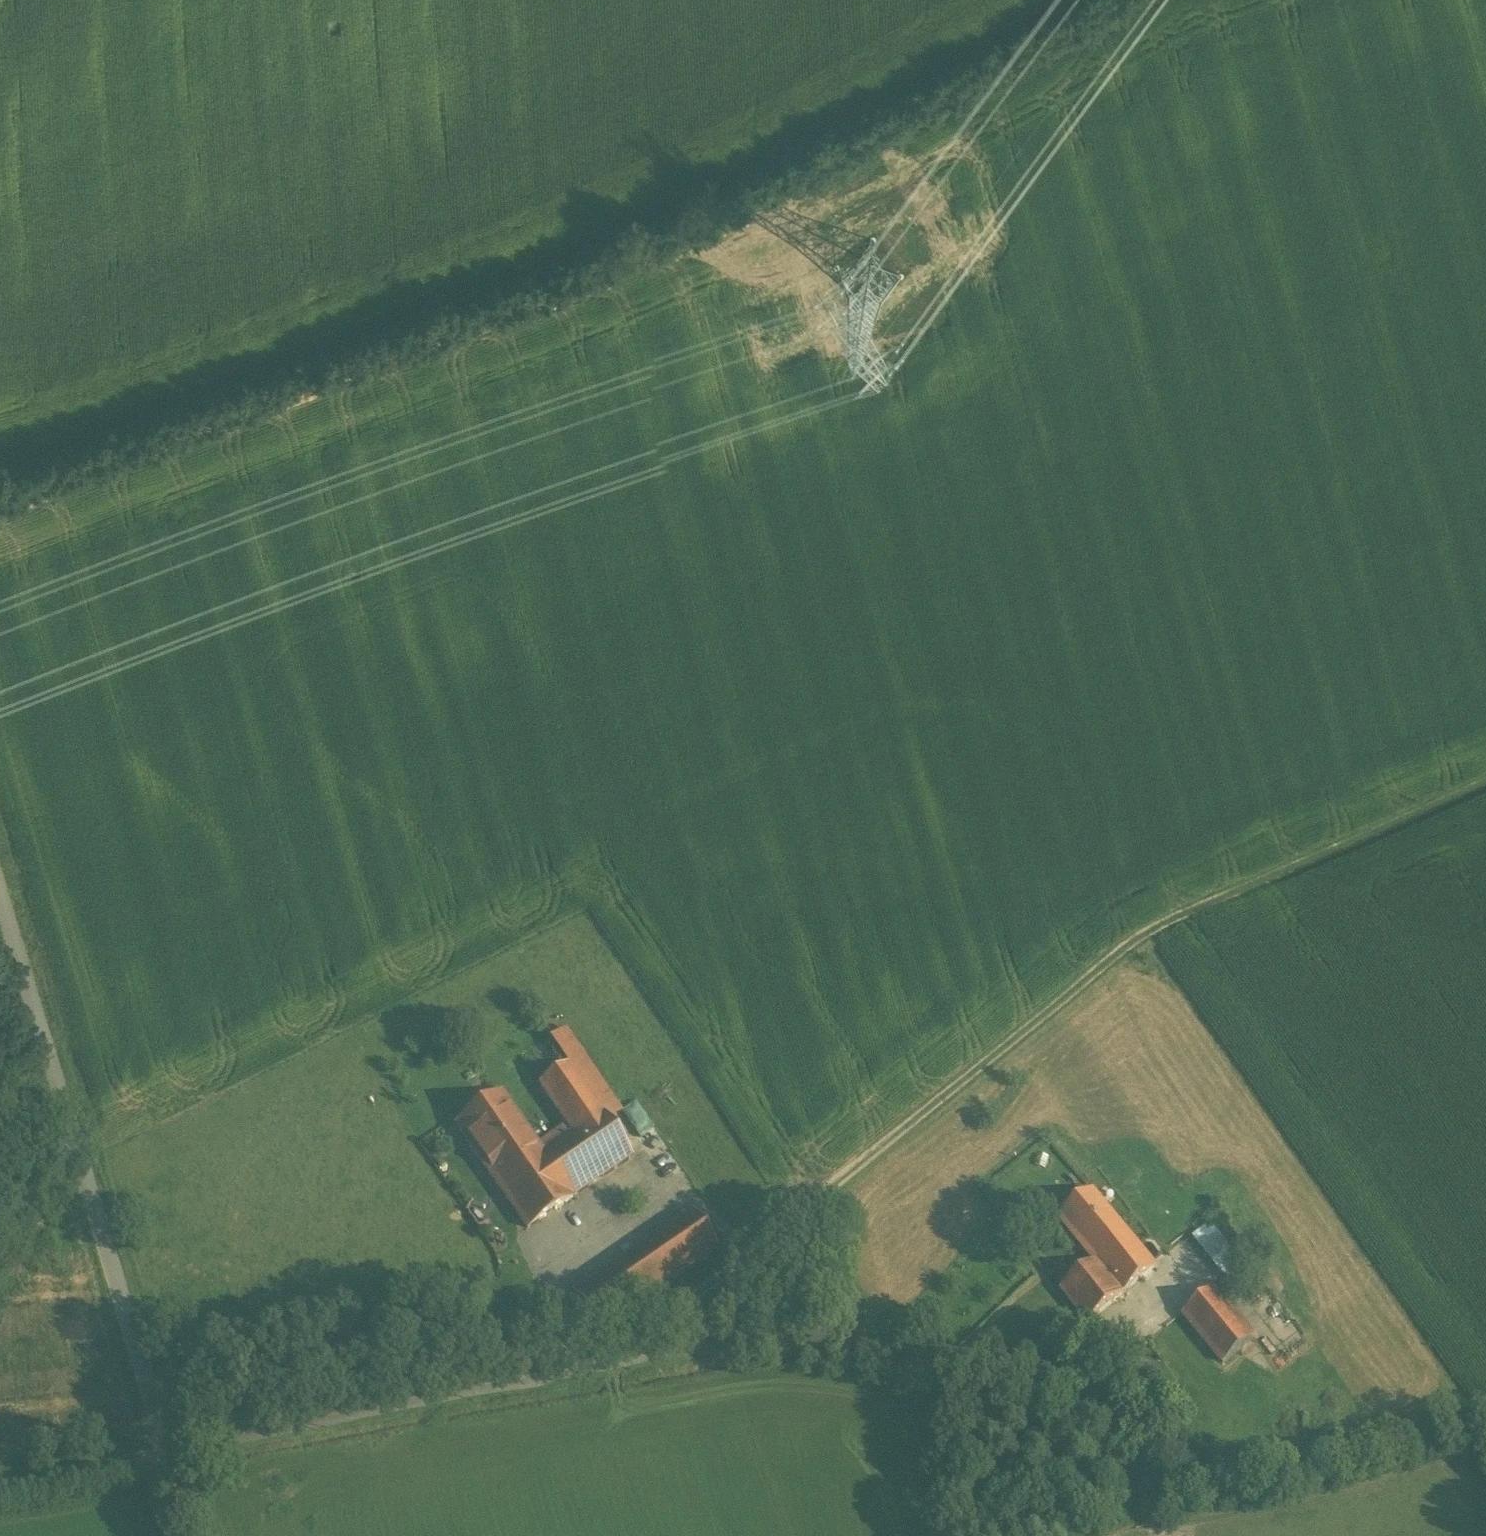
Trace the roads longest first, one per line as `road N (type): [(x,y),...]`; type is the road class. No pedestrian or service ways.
road 1 (track): [(663,1350),(682,1307),(805,1214),(1143,929),(1485,784)]
road 2 (unclassified): [(0,890),(199,1535)]
road 3 (track): [(171,1452),(0,1485)]
road 4 (track): [(1138,1535),(1073,1408)]

